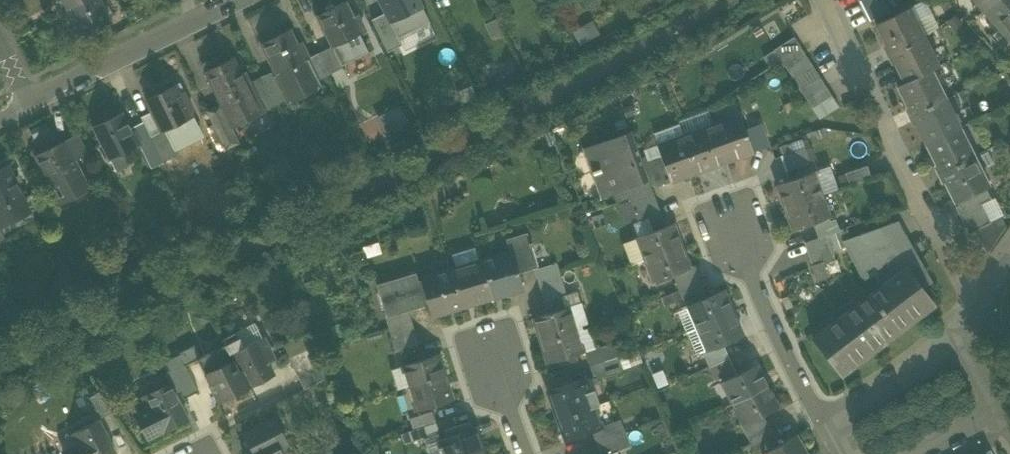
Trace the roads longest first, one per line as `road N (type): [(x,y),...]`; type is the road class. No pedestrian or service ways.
road 1 (residential): [(968,330),(963,291),(822,1)]
road 2 (residential): [(30,103),(240,0)]
road 3 (residential): [(823,420),(727,227)]
road 4 (residential): [(968,330),(823,420)]

